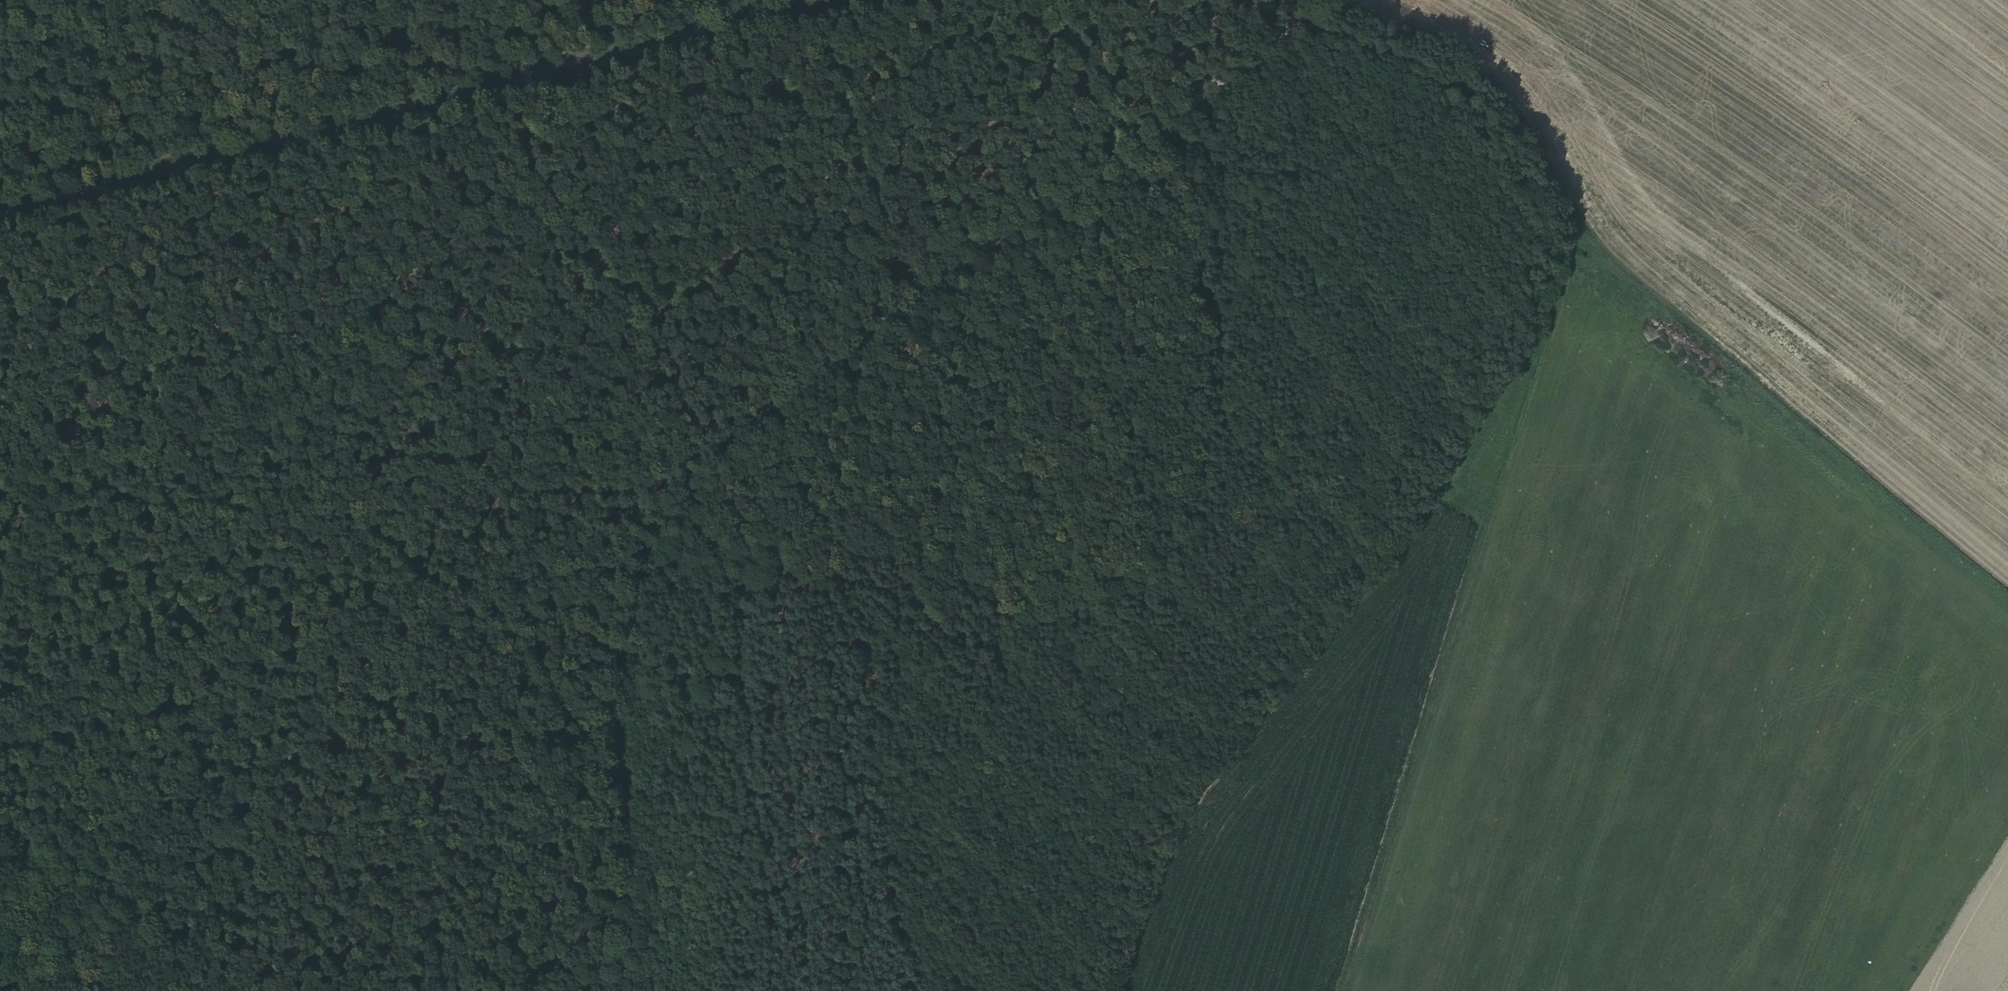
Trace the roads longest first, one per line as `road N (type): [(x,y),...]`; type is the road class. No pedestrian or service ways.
road 1 (track): [(583,990),(615,860),(606,695),(618,624),(647,548),(692,477),(714,424),(773,358),(885,281),(1164,122),(1313,0)]
road 2 (tertiary): [(802,0),(0,210)]
road 3 (track): [(0,814),(53,837),(288,990)]

